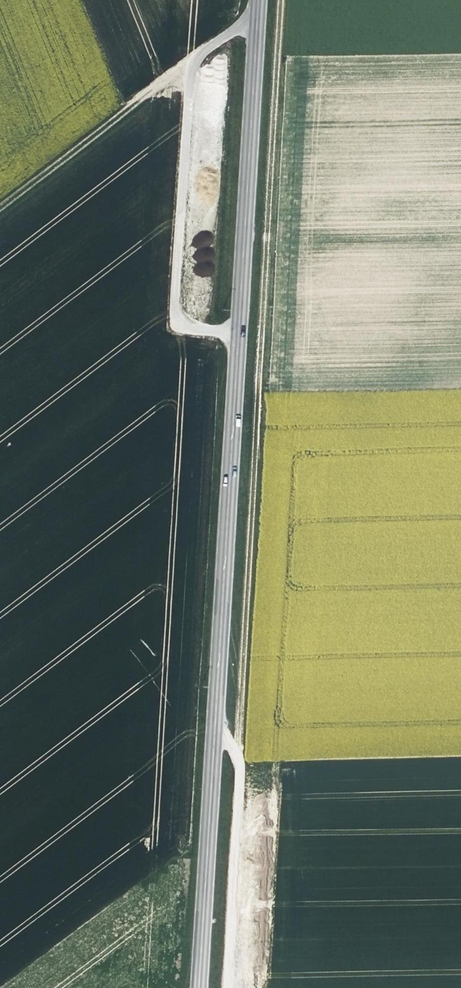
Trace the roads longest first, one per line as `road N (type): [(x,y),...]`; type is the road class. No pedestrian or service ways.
road 1 (primary): [(199,987),(257,0)]
road 2 (track): [(225,987),(282,0)]
road 3 (track): [(0,202),(215,38),(256,23)]

